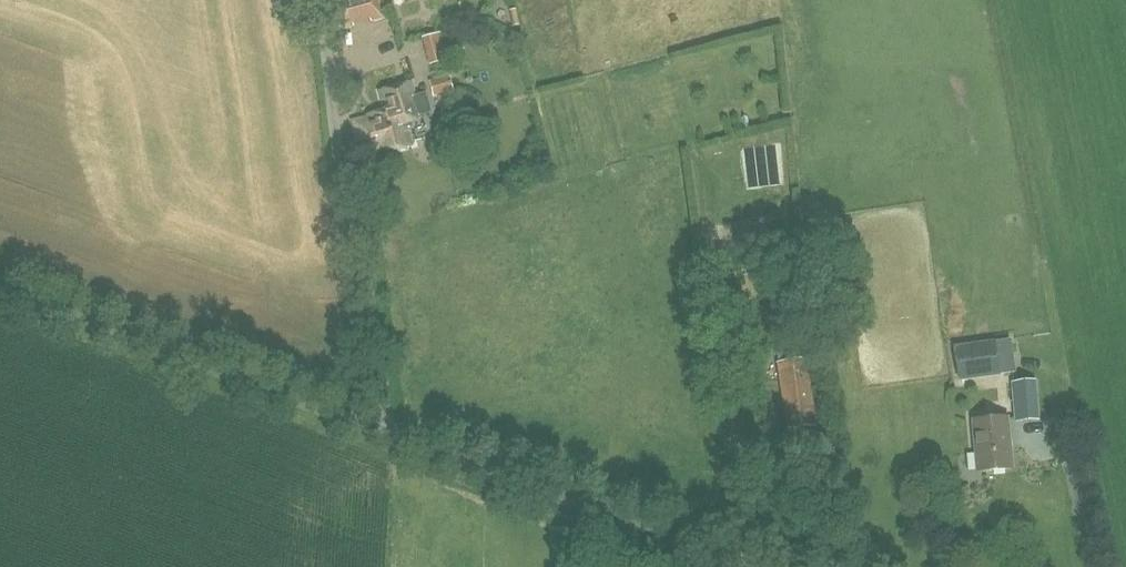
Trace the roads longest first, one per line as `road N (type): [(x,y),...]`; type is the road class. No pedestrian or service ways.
road 1 (unclassified): [(381,434),(386,396),(327,0)]
road 2 (unclassified): [(381,434),(0,294)]
road 3 (unclassified): [(743,566),(381,434)]

